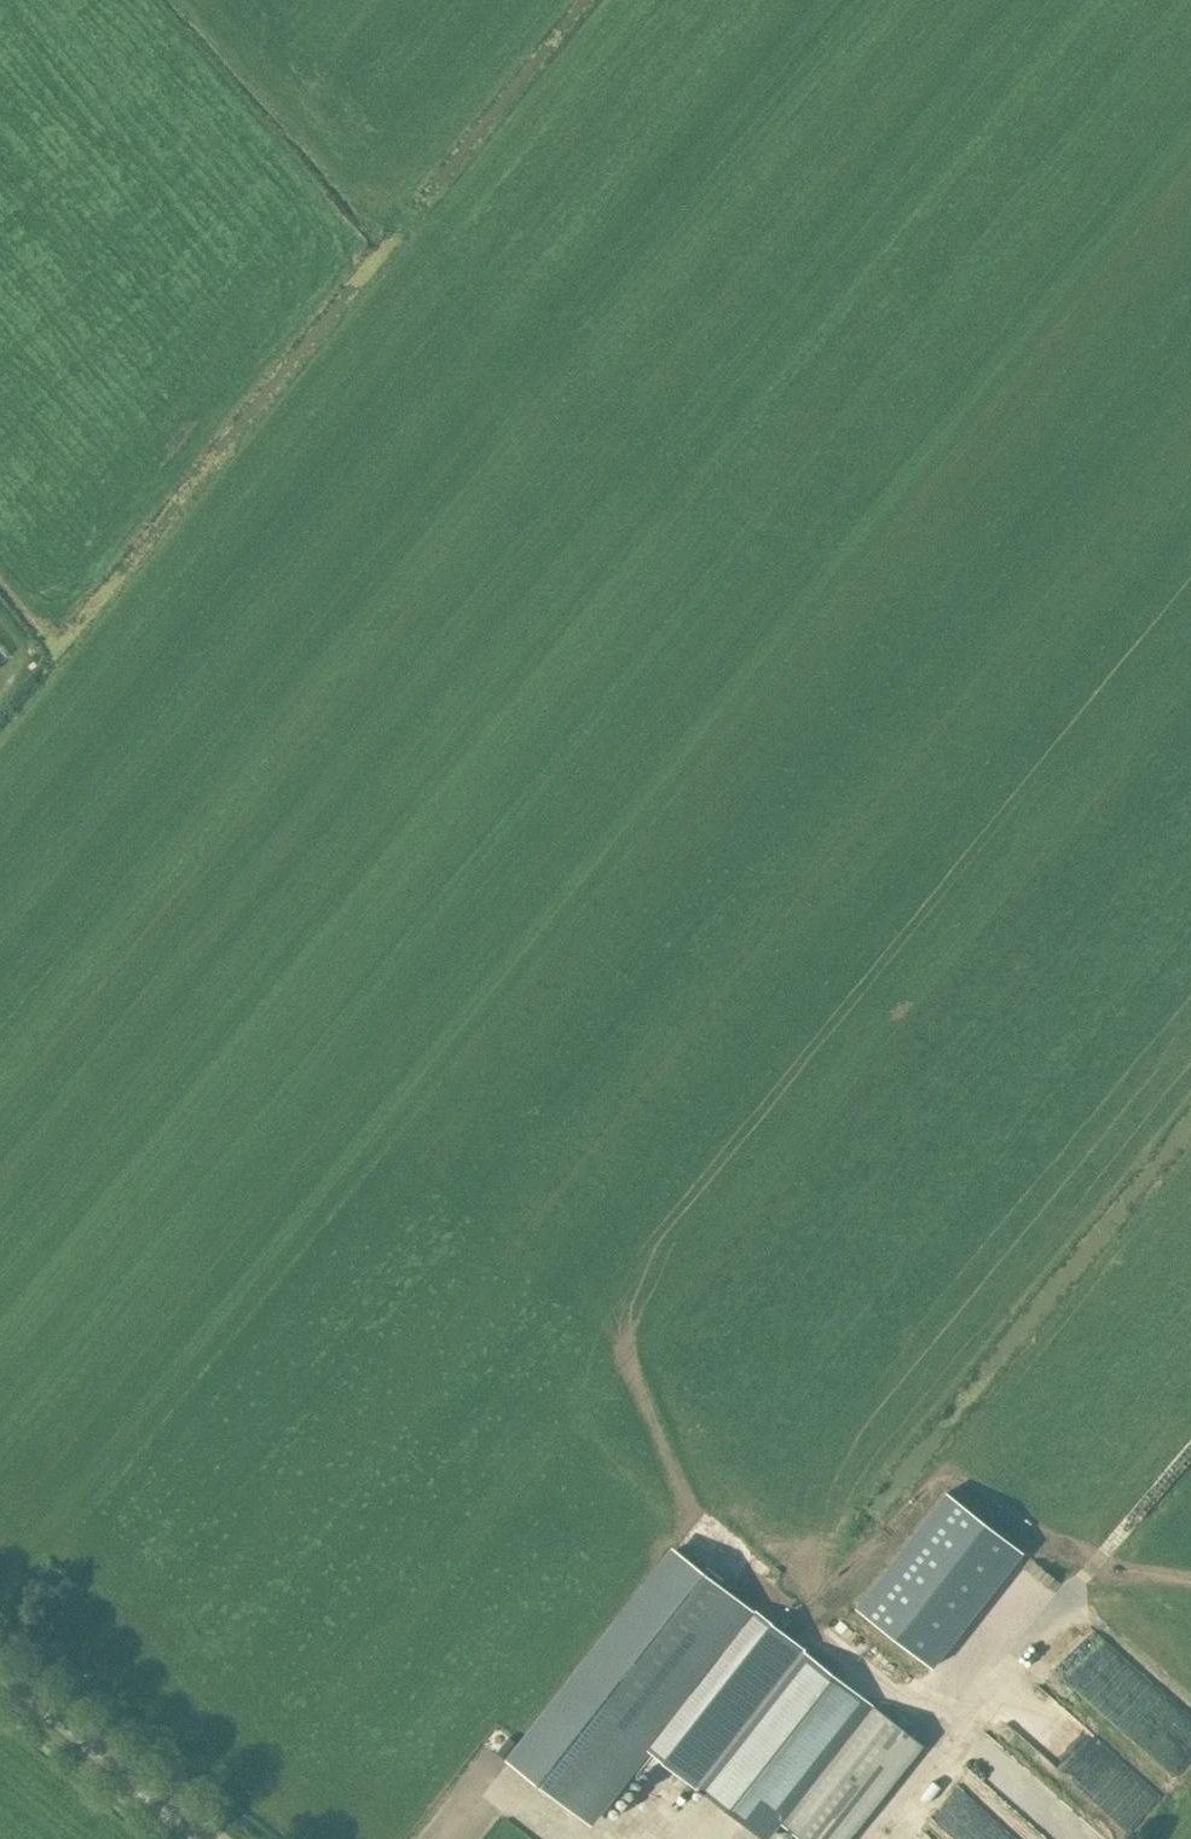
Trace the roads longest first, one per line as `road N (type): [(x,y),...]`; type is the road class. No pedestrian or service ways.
road 1 (tertiary): [(199,1838),(0,1675)]

